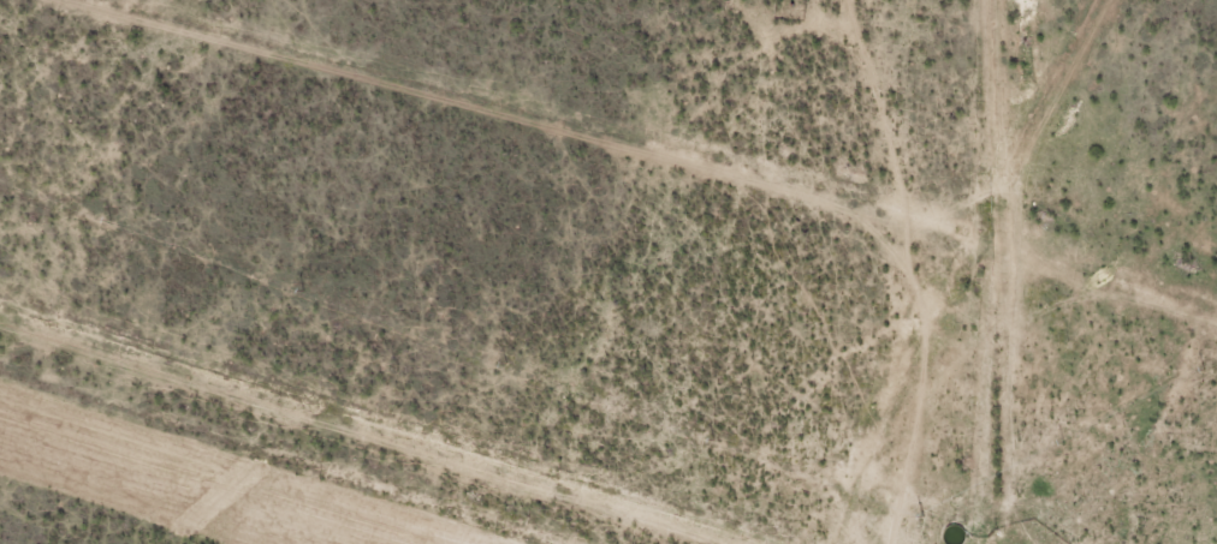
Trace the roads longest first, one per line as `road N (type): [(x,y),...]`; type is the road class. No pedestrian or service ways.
road 1 (track): [(871,0),(912,214)]

